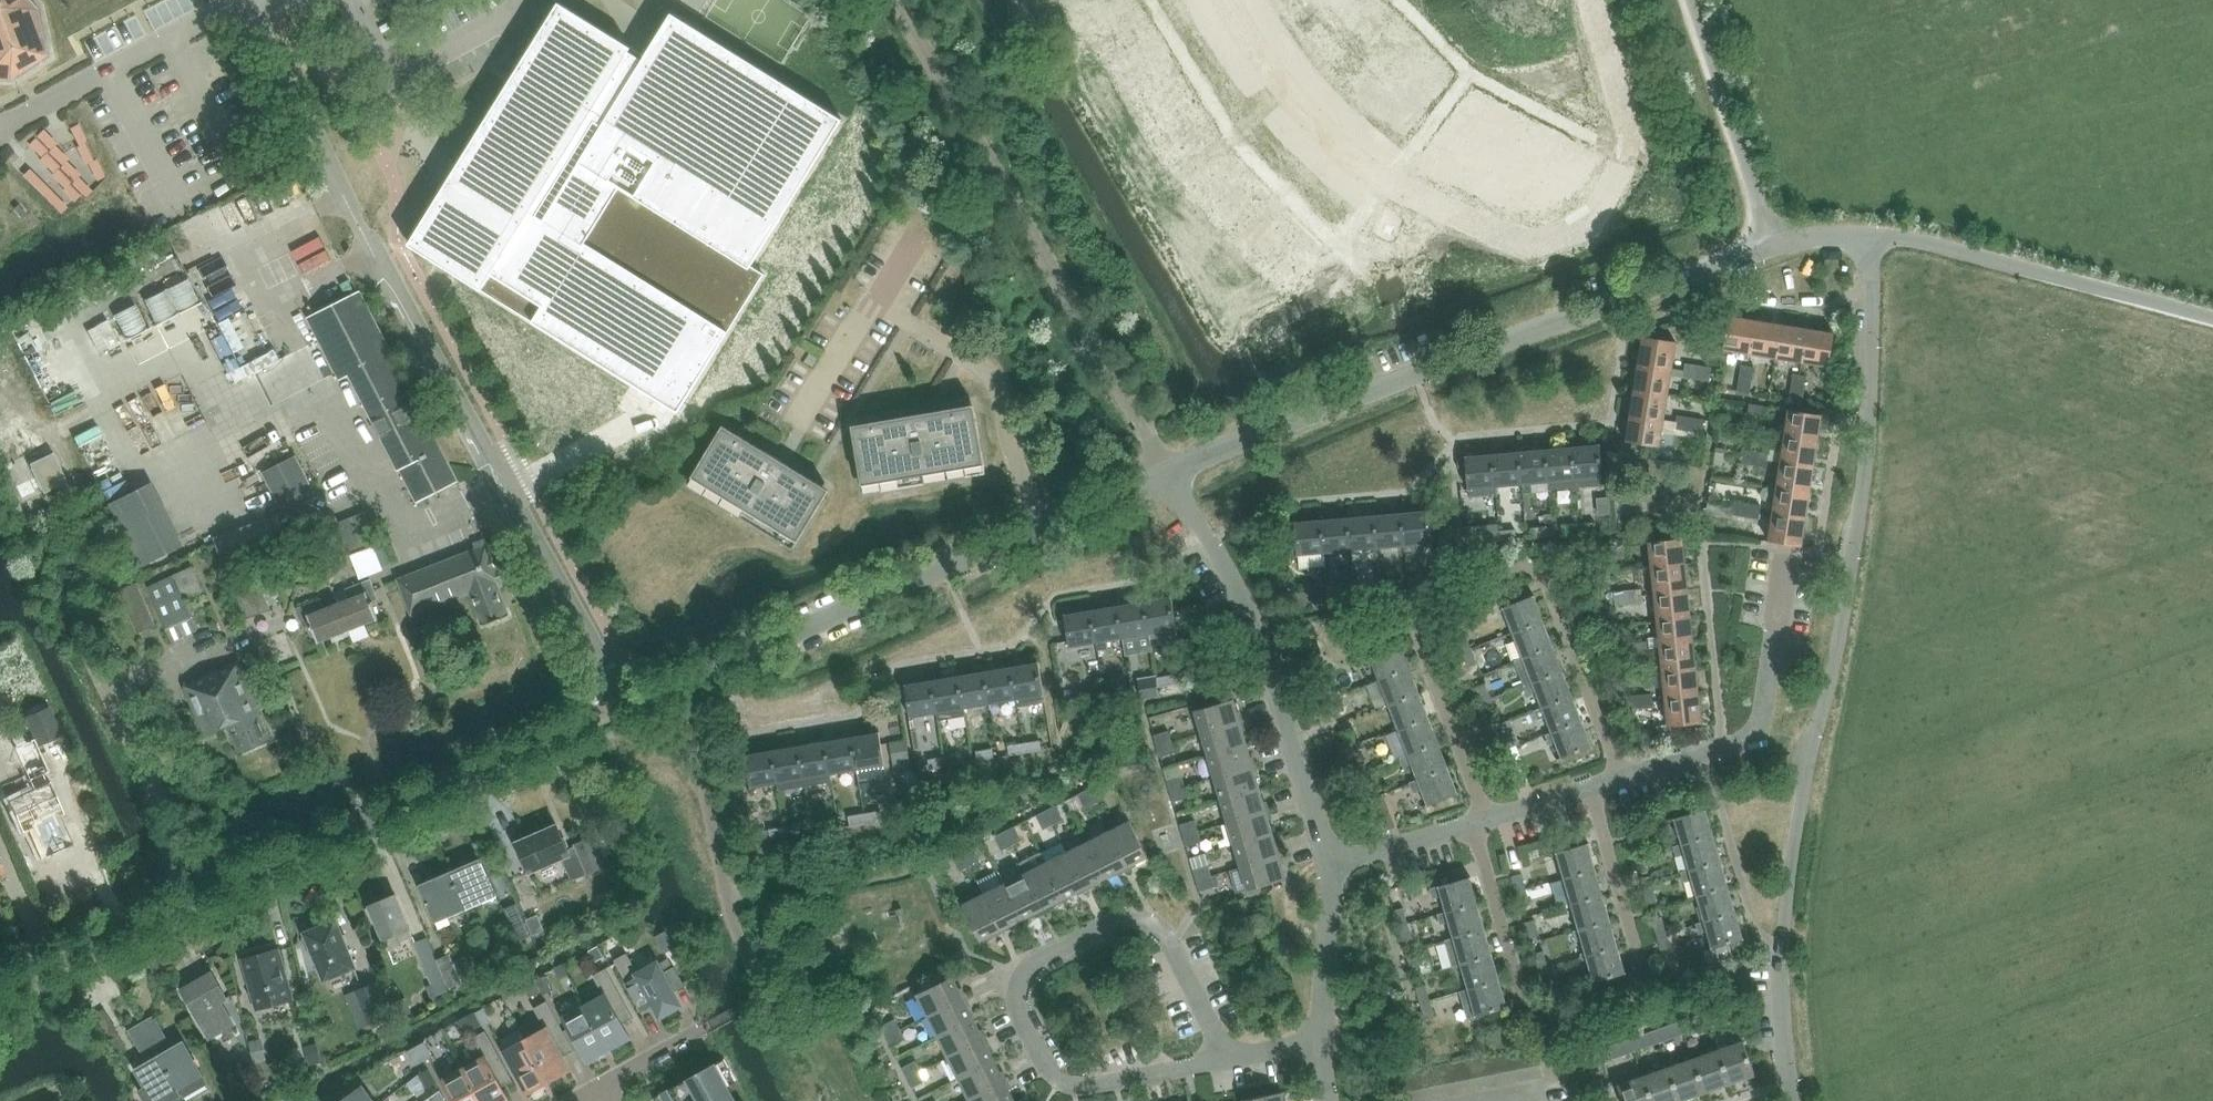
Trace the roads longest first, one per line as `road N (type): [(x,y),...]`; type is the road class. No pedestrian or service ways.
road 1 (residential): [(1790,1100),(1781,948),(1852,559),(1869,427),(1873,235)]
road 2 (residential): [(623,708),(242,0)]
road 3 (residential): [(0,985),(623,708)]
road 4 (residential): [(1165,477),(1773,244)]
road 5 (residential): [(623,708),(1165,477)]
road 6 (residential): [(1485,820),(1416,620),(1520,567),(1536,570),(1547,586),(1620,778)]
road 7 (residential): [(1220,0),(1269,67),(1379,164),(1493,232),(1554,242),(1593,215),(1632,158)]
road 8 (residential): [(1310,870),(1306,824),(1242,630),(1165,477)]
road 9 (residential): [(1873,235),(2212,318)]
road 10 (residential): [(1620,778),(1748,740),(1760,729),(1788,554)]
road 11 (residential): [(1224,1056),(1167,938),(1143,922),(1027,971),(1024,1011)]
road 12 (unclassified): [(1773,244),(1691,0)]
road 13 (residential): [(1024,1011),(1060,1090),(1093,1091),(1224,1056)]
road 14 (residential): [(1327,1063),(1310,870)]
road 15 (residential): [(1637,968),(1591,787)]
road 16 (residential): [(1527,997),(1471,824)]
road 17 (residential): [(1310,870),(1471,824)]
road 18 (residential): [(1632,158),(1621,79),(1595,0)]
road 19 (residential): [(601,1089),(706,1029)]

